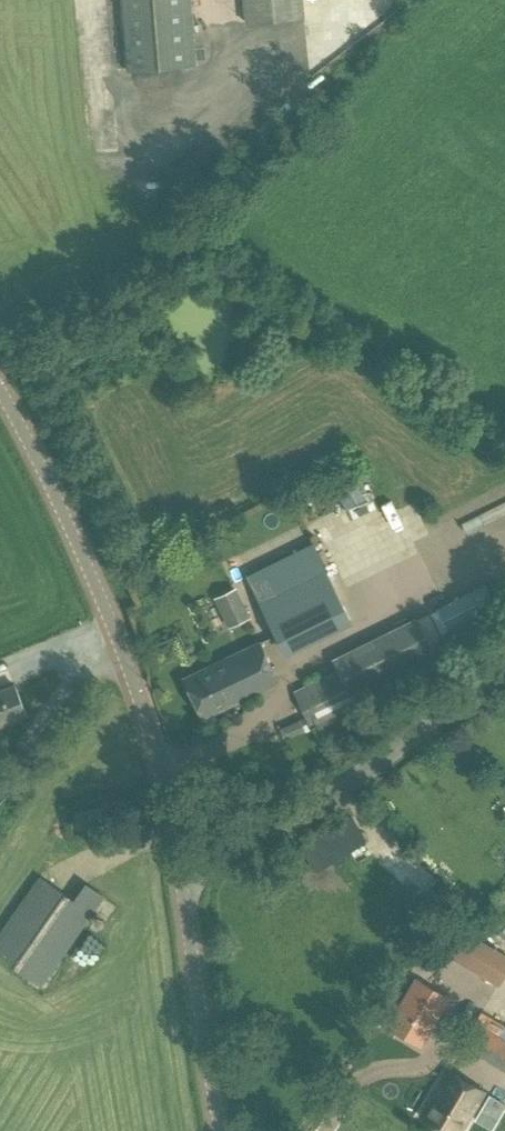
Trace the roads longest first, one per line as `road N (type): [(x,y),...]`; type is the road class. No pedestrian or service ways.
road 1 (tertiary): [(179,868),(132,677),(57,498),(0,387)]
road 2 (unclassified): [(179,868),(301,814),(504,659)]
road 3 (tertiary): [(222,1130),(179,868)]

